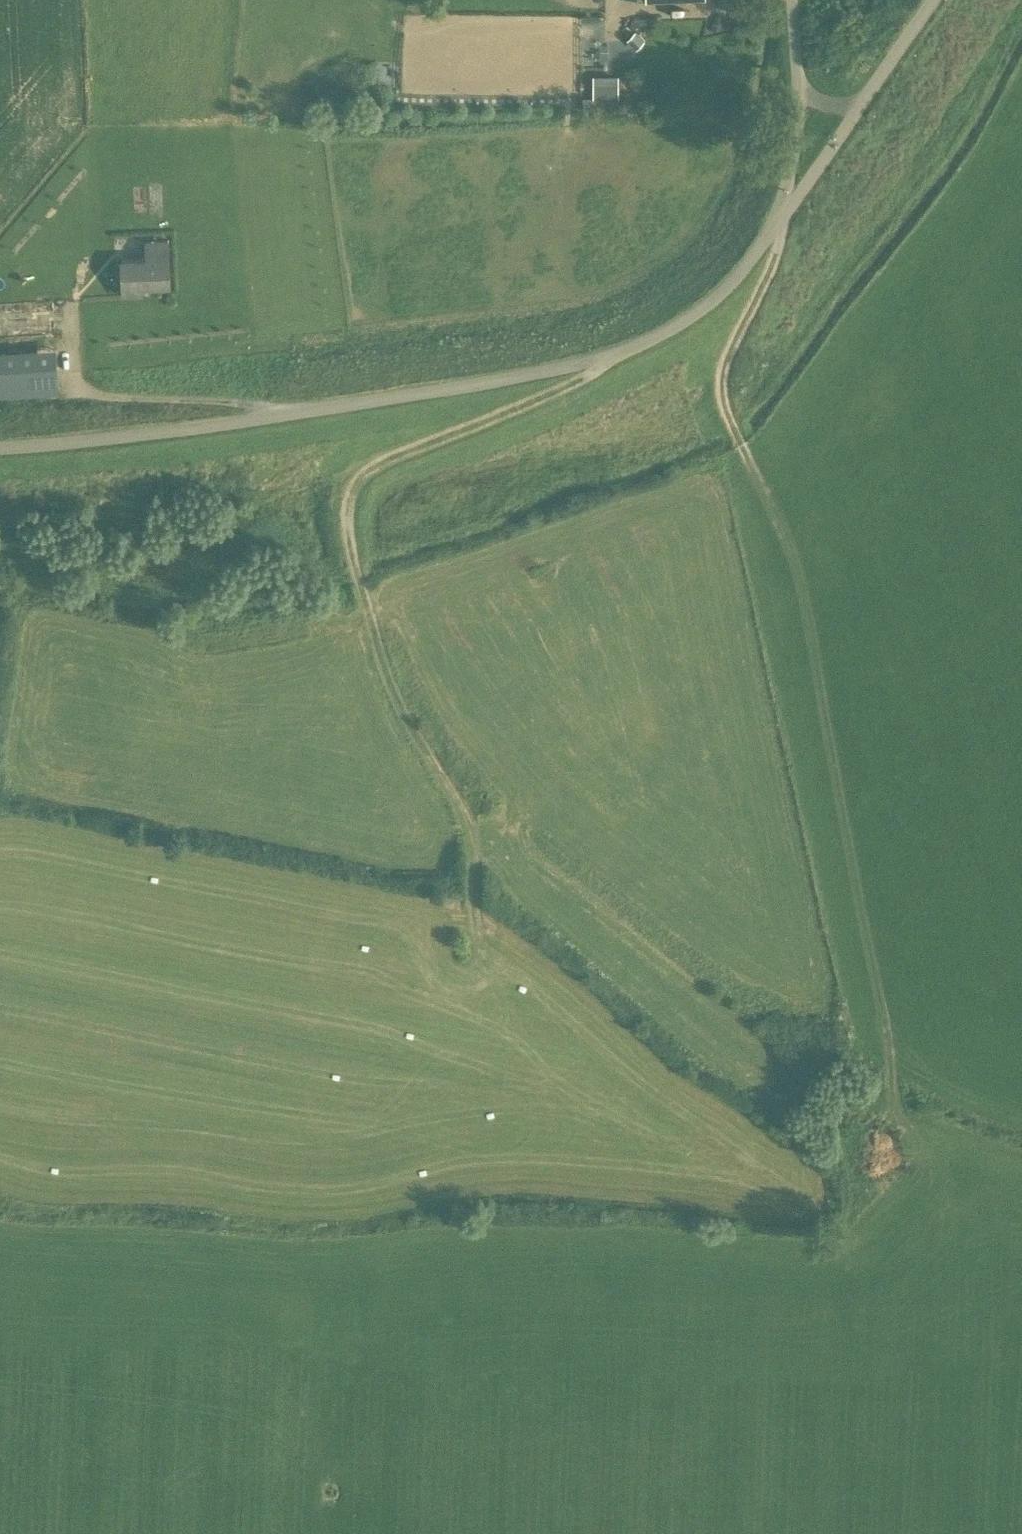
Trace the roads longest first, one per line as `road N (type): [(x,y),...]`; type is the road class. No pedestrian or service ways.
road 1 (track): [(780,218),(773,267),(734,341),(722,385),(804,576),(890,1032),(895,1098),(924,1179),(915,1218)]
road 2 (unclassified): [(0,442),(101,437),(470,384),(619,353),(700,310),(780,218)]
road 3 (track): [(619,353),(574,382),(379,465),(347,501),(351,555),(390,684),(469,831),(481,968)]
road 4 (unclassified): [(780,218),(857,108)]
road 5 (unclassified): [(857,108),(929,0)]
road 6 (unclassified): [(780,218),(801,92)]

